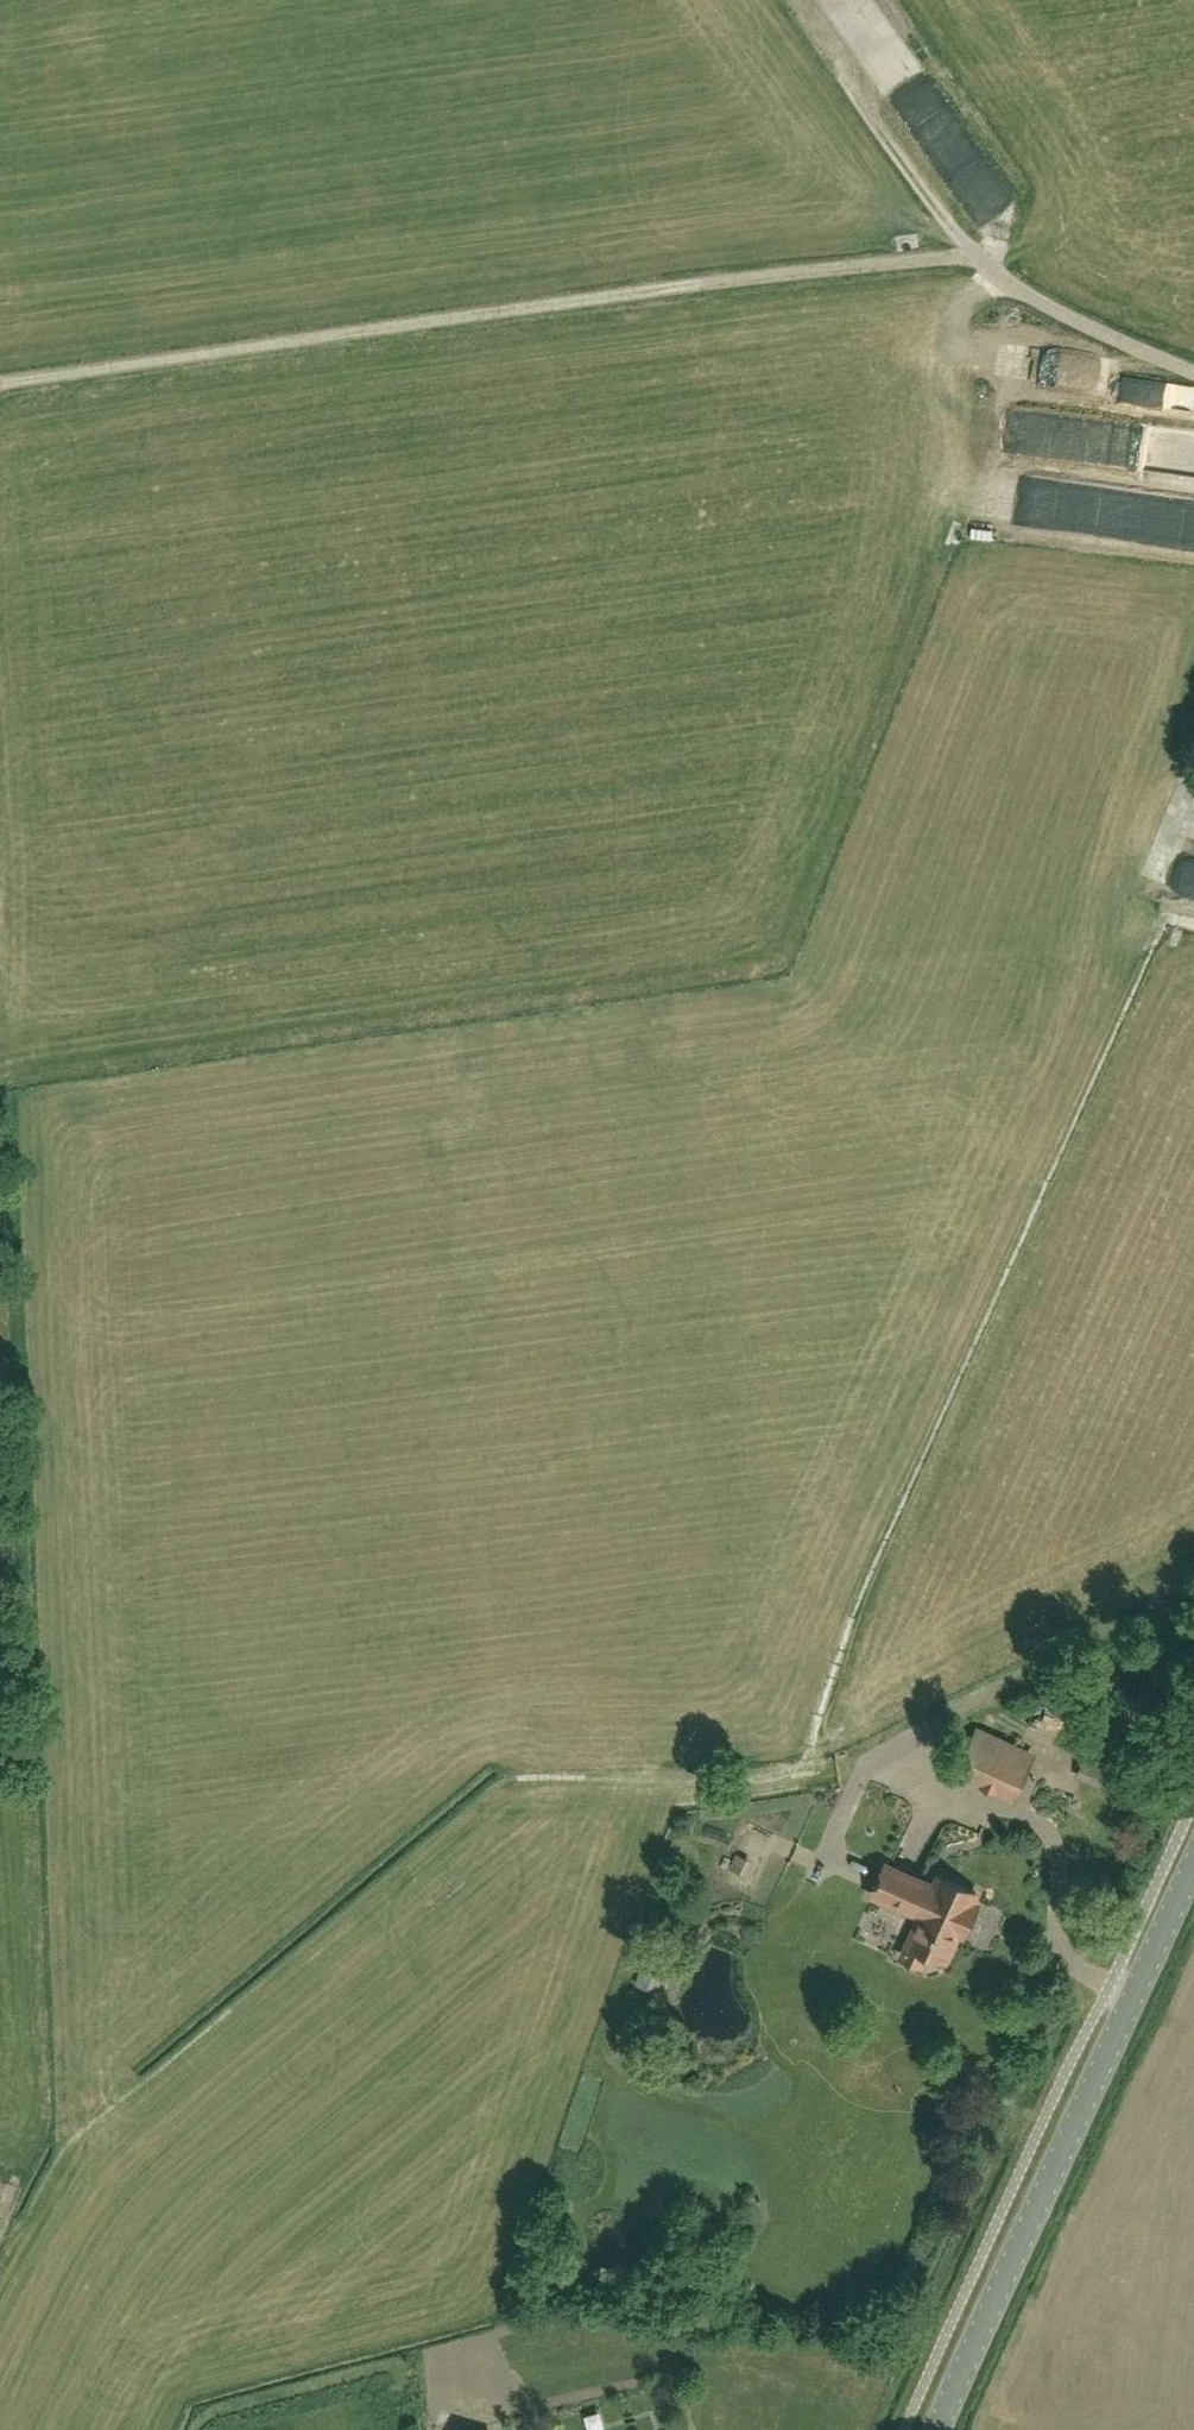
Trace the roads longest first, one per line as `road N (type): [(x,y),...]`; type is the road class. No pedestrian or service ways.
road 1 (secondary): [(939,2429),(1193,1866)]

